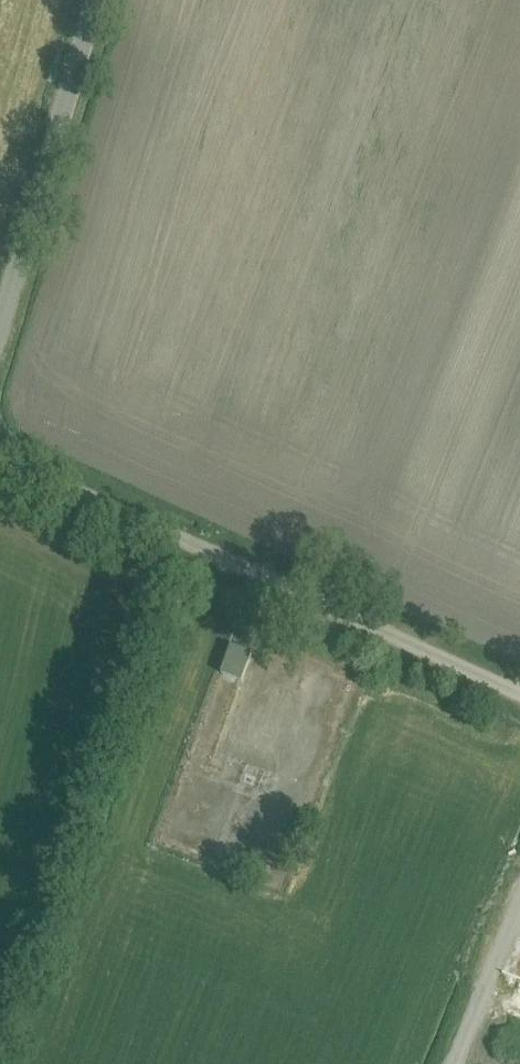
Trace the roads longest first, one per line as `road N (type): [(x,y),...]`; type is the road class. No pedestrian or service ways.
road 1 (unclassified): [(0,442),(519,688)]
road 2 (unclassified): [(105,0),(0,367)]
road 3 (track): [(455,1063),(519,911)]

